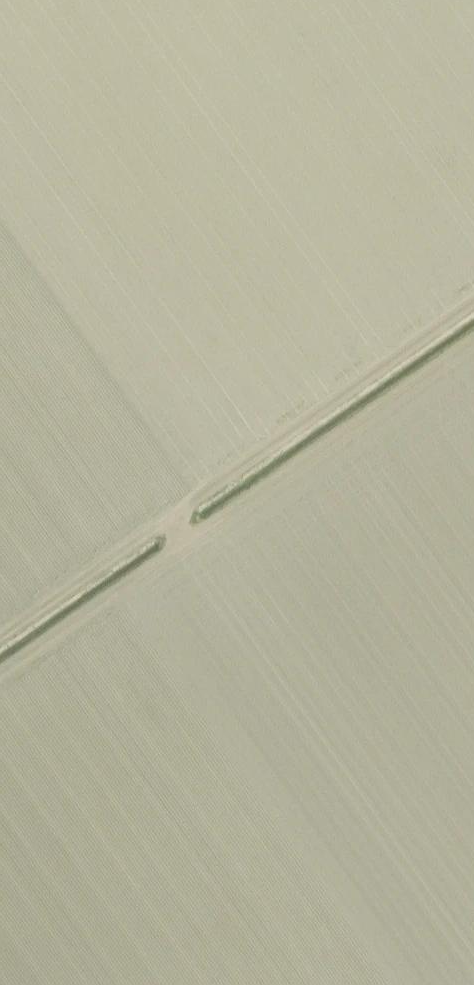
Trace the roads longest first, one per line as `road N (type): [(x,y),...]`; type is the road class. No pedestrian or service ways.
road 1 (track): [(473,300),(0,637)]

